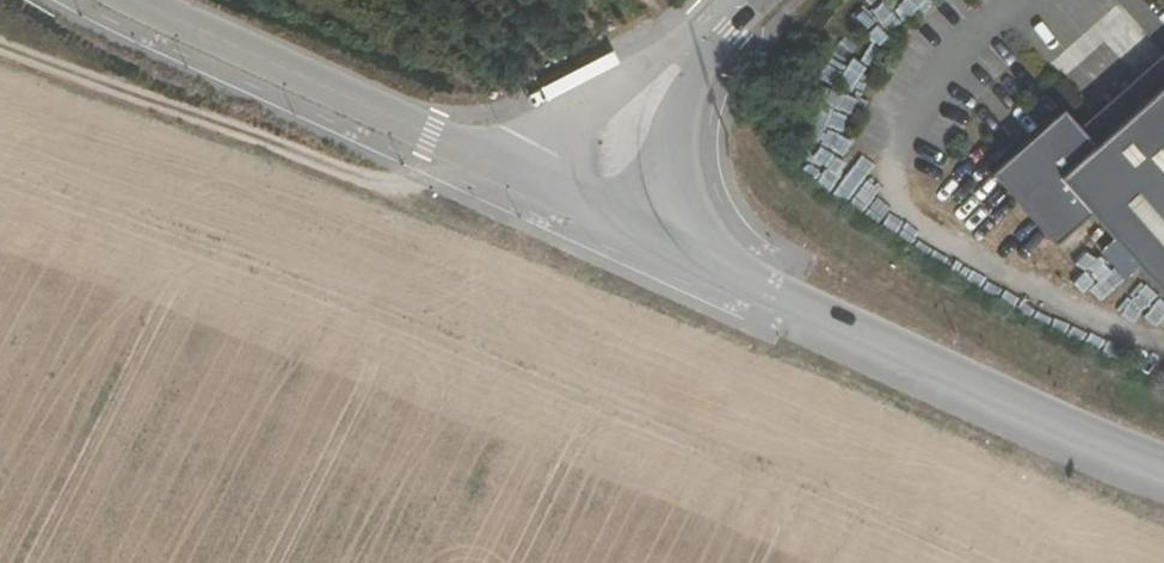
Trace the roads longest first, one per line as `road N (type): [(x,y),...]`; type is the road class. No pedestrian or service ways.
road 1 (unclassified): [(1163,452),(583,205)]
road 2 (track): [(437,138),(414,192),(397,191),(0,47)]
road 3 (unclassified): [(142,0),(583,205)]
road 4 (unclassified): [(583,205),(625,129),(747,0)]

